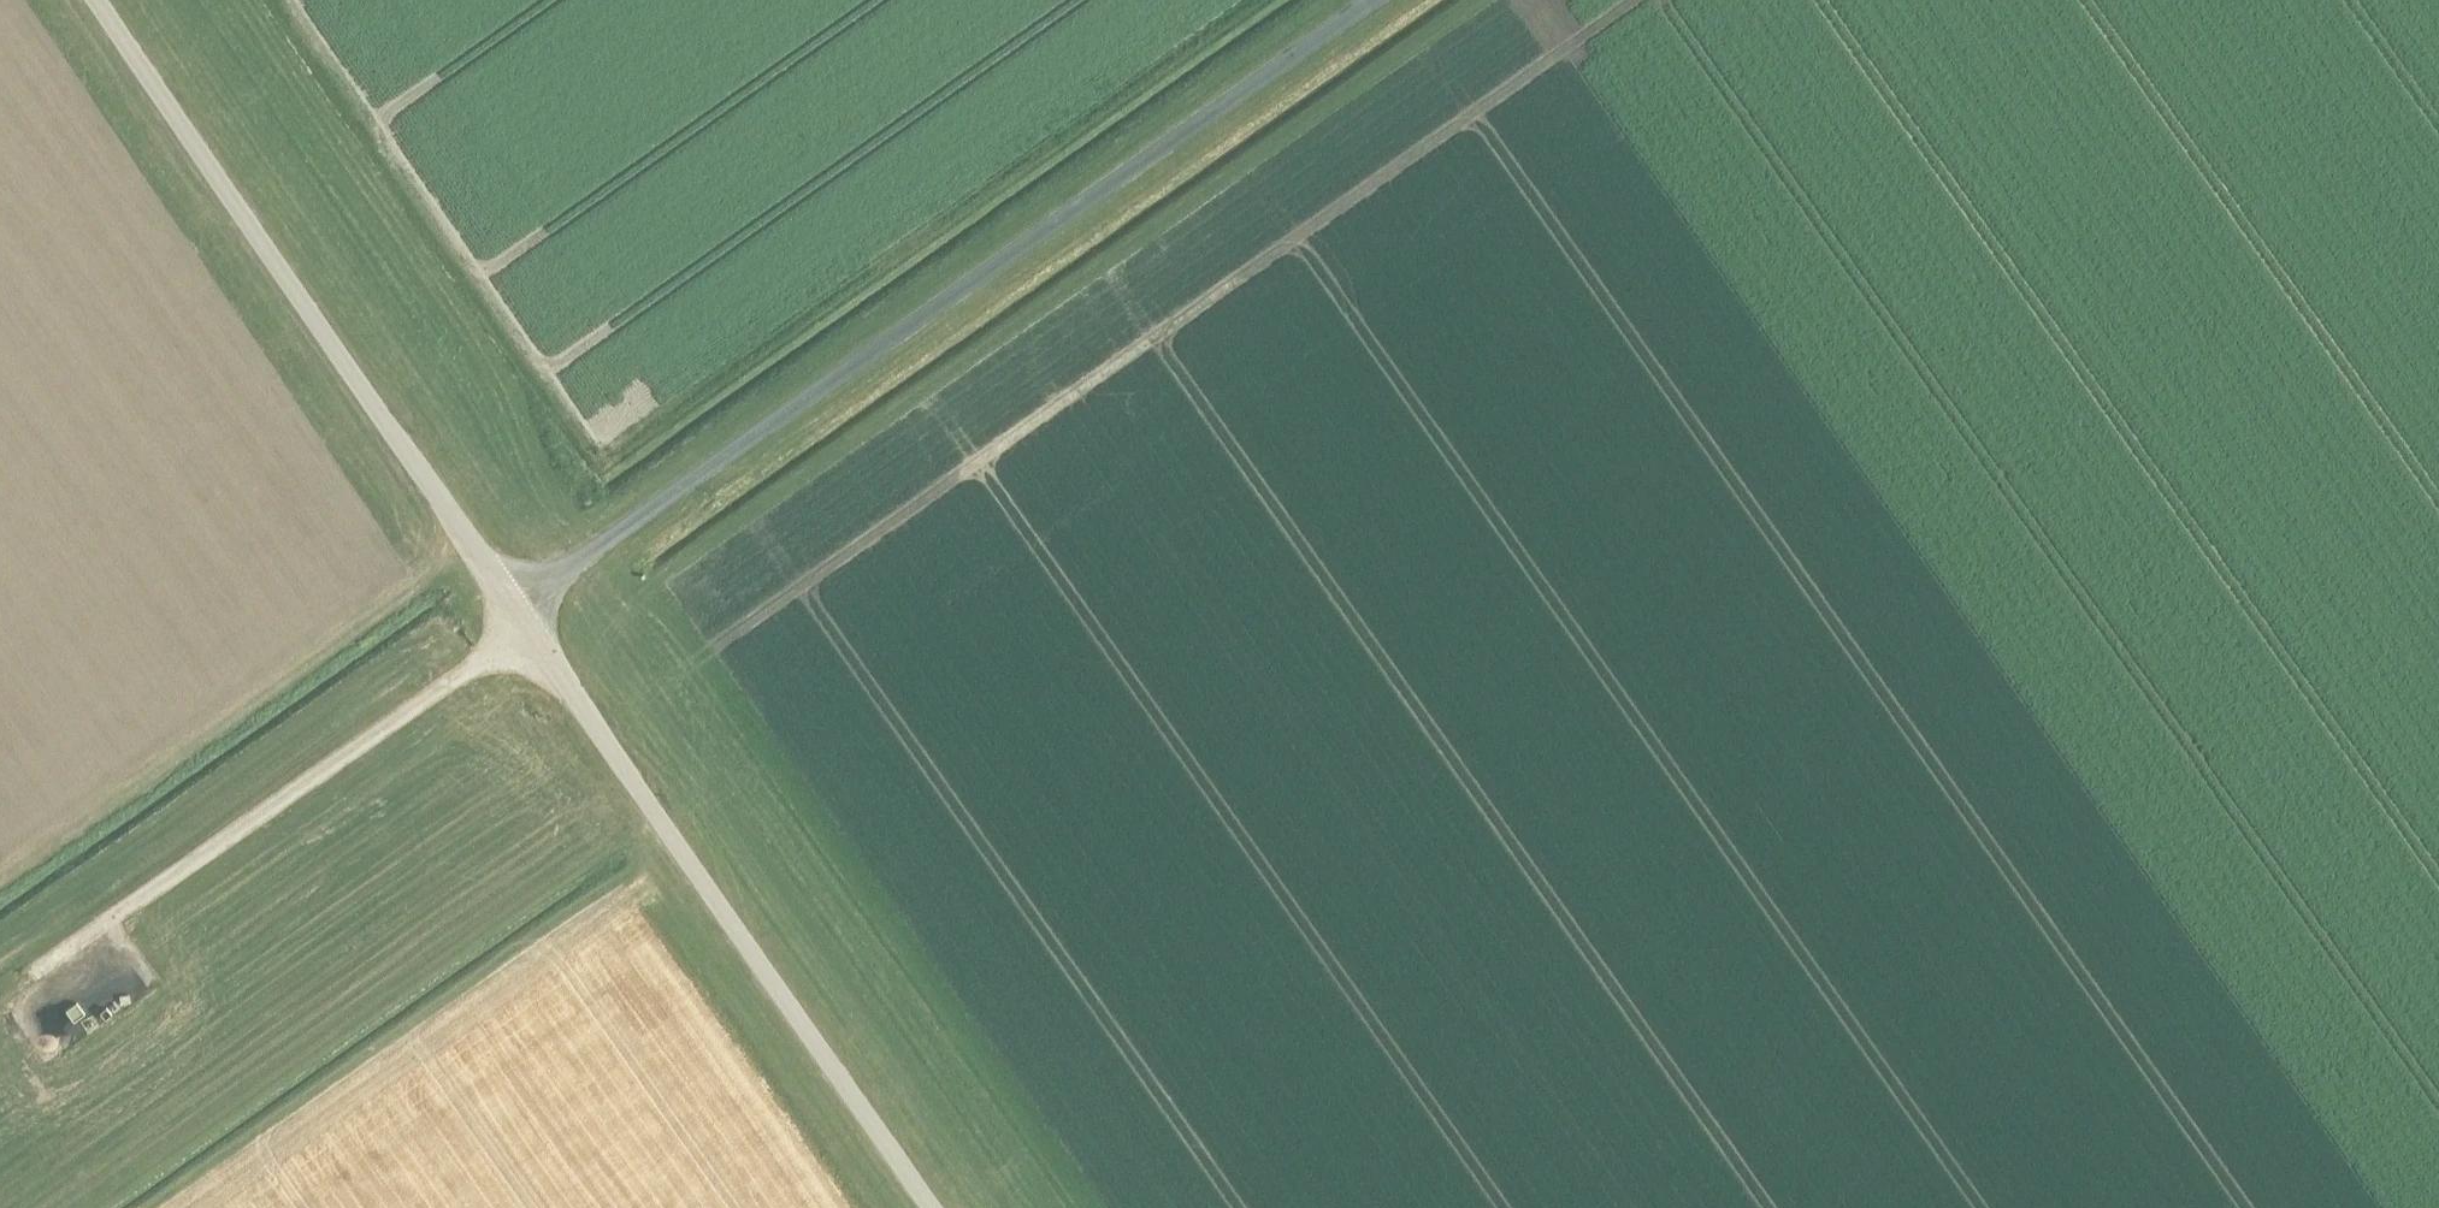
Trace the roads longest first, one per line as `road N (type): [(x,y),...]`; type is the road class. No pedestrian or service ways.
road 1 (unclassified): [(517,605),(1365,0)]
road 2 (unclassified): [(517,605),(98,0)]
road 3 (unclassified): [(937,1207),(517,605)]

